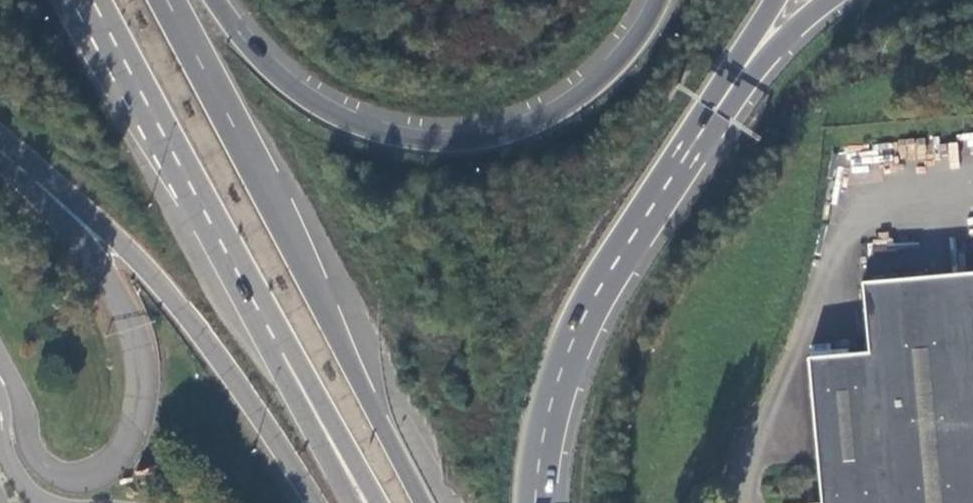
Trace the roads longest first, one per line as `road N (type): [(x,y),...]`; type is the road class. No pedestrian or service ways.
road 1 (trunk): [(424,502),(167,0)]
road 2 (trunk): [(659,0),(623,60),(559,111),(524,129),(450,142),(335,114),(275,72),(216,0)]
road 3 (trunk): [(0,146),(45,174),(128,248),(199,330),(315,502)]
road 4 (trunk): [(536,502),(544,432),(567,353),(612,266),(714,111)]
road 5 (trunk): [(93,0),(270,330)]
road 6 (trunk): [(270,330),(292,349),(379,502)]
road 7 (trunk): [(270,330),(277,360),(352,502)]
road 8 (trunk): [(714,111),(830,0)]
road 9 (trunk): [(714,111),(773,0)]

